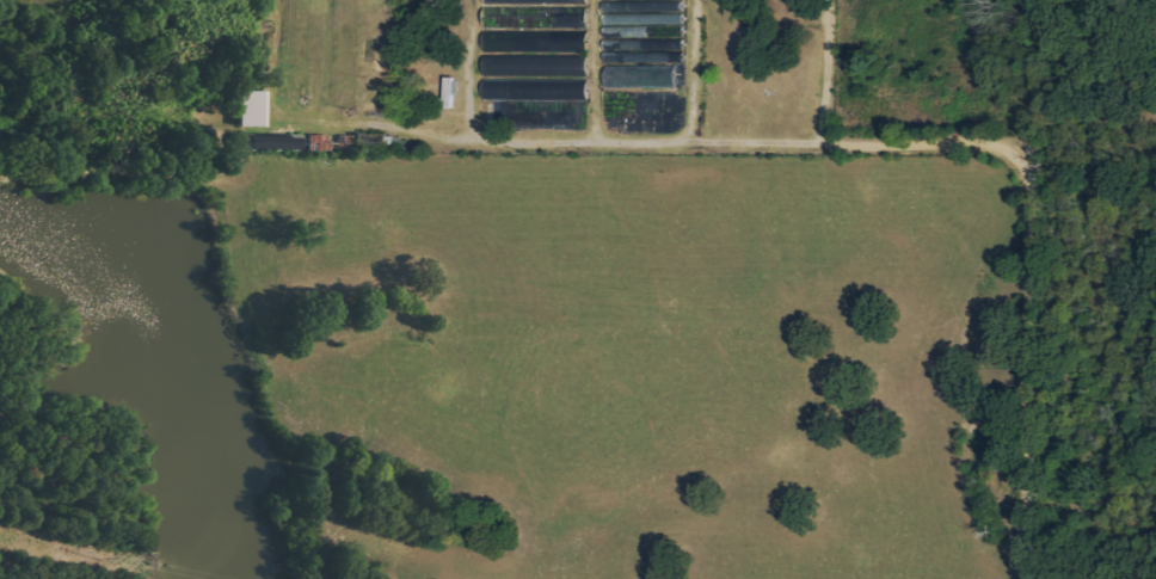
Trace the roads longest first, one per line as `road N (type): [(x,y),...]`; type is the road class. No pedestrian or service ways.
road 1 (residential): [(1013,578),(1016,143),(819,140),(826,0)]

